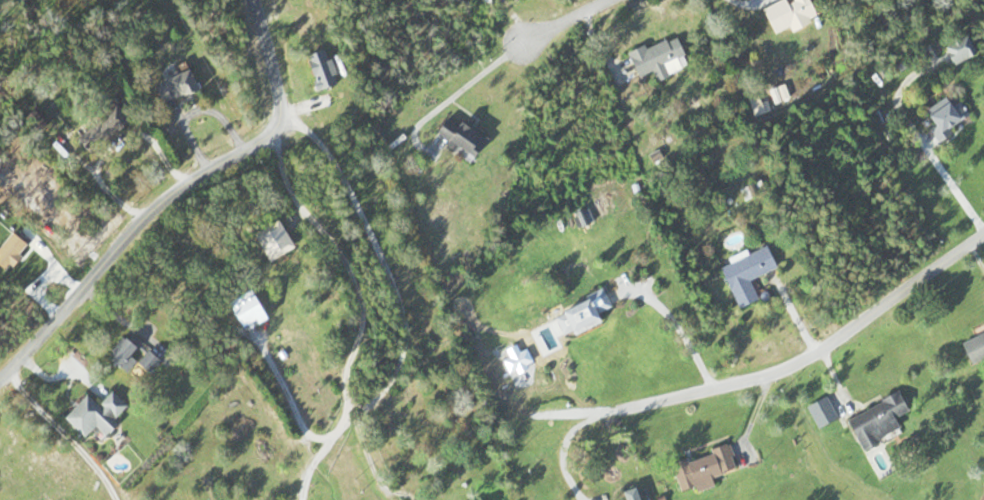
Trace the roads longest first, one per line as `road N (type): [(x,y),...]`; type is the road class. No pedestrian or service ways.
road 1 (residential): [(254,0),(288,124),(381,283),(387,336),(308,499)]
road 2 (residential): [(585,416),(825,352),(983,239)]
road 3 (residential): [(0,376),(141,211),(288,124)]

